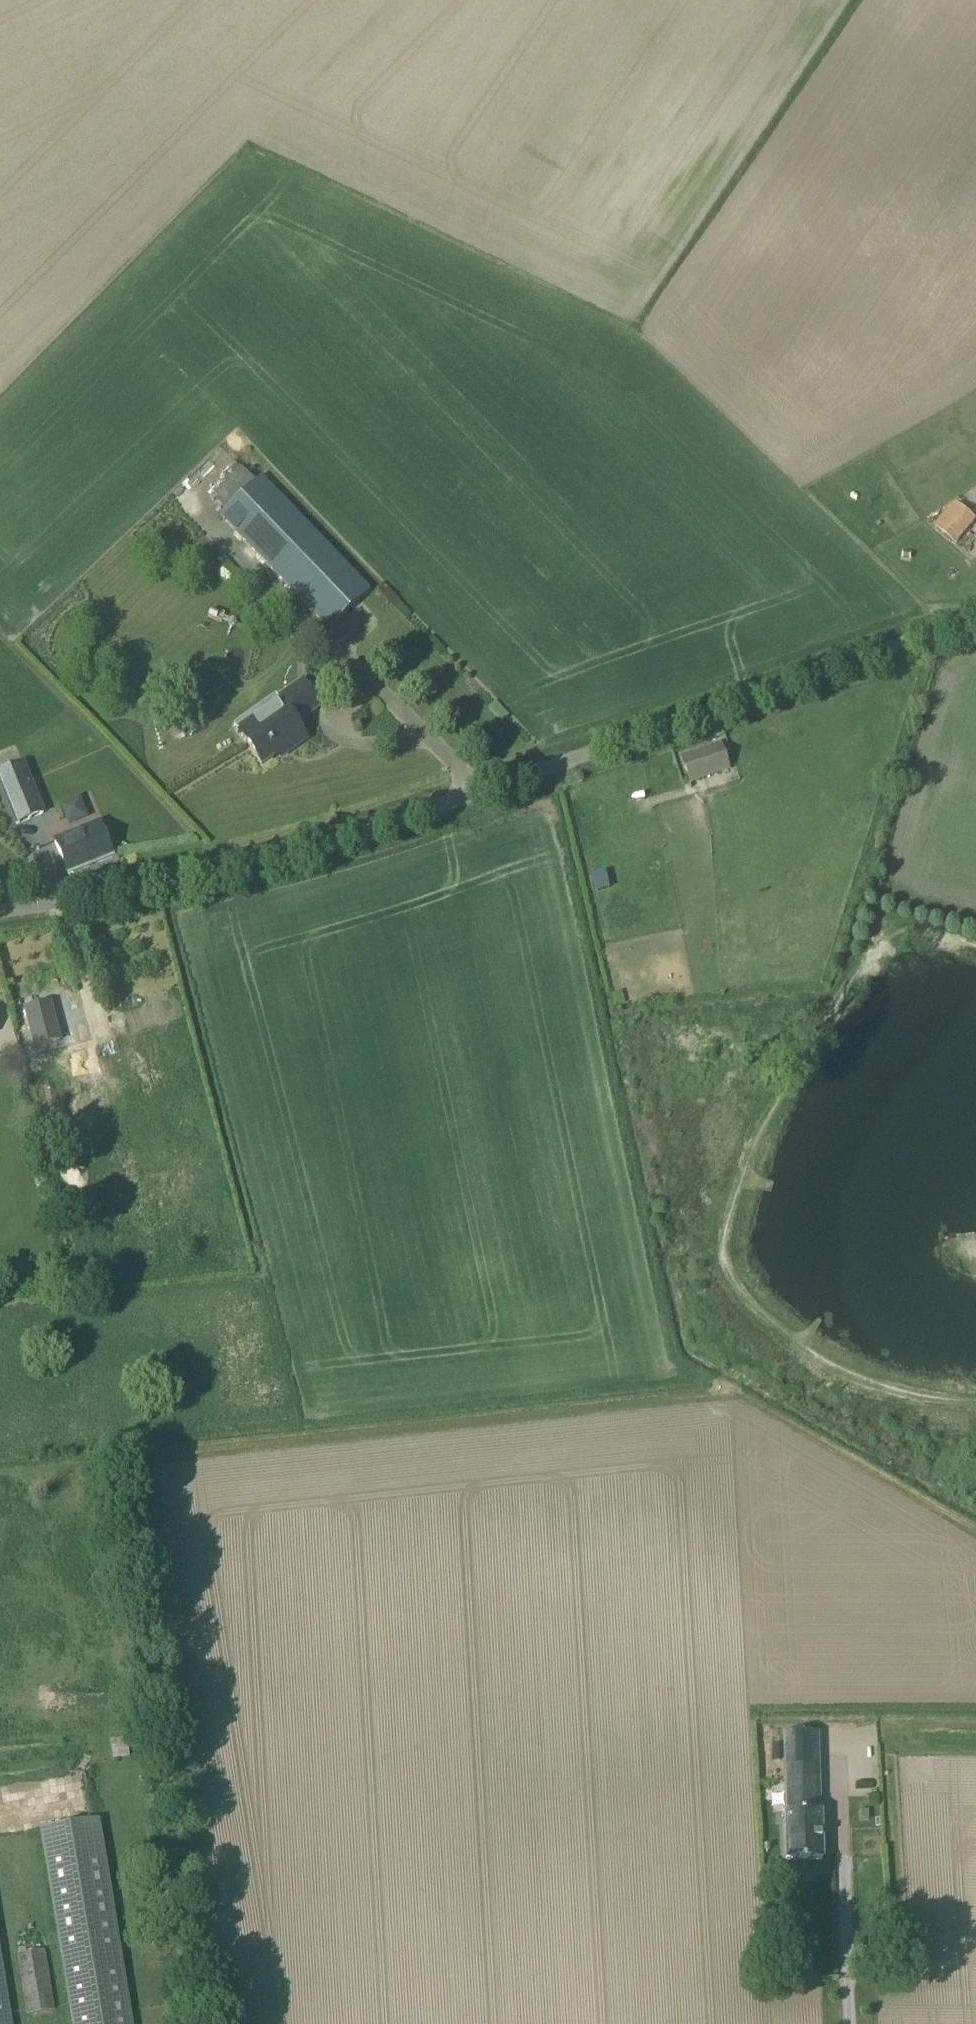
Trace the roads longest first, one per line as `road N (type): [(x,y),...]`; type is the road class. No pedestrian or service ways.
road 1 (unclassified): [(0,910),(258,862),(975,617)]

